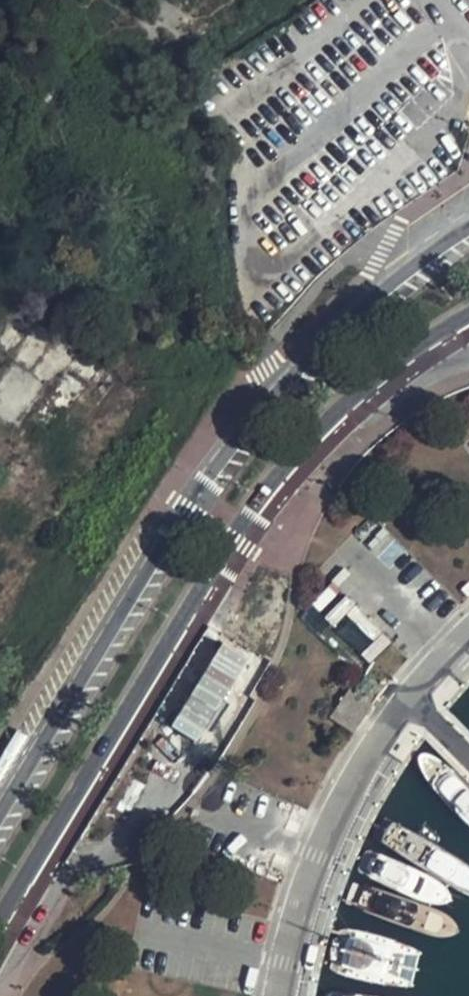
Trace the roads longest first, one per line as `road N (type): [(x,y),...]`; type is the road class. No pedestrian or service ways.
road 1 (primary): [(0,923),(250,516),(330,421),(468,317)]
road 2 (primary): [(468,233),(361,317),(259,423),(180,528),(0,823)]

